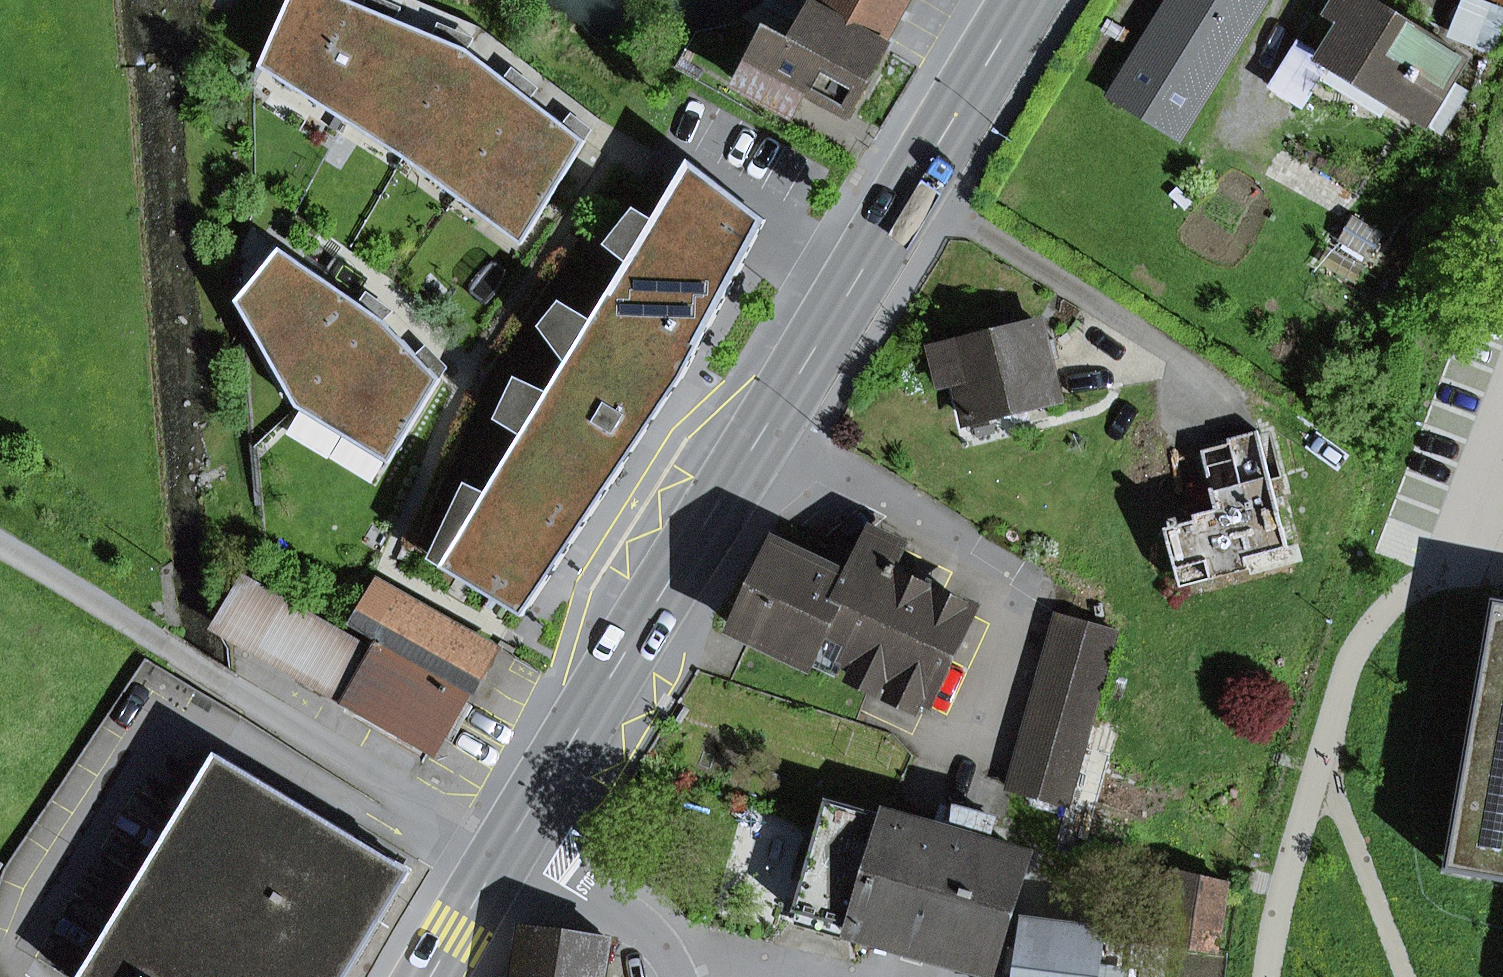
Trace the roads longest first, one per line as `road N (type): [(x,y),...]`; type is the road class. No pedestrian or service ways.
road 1 (primary): [(507,851),(1022,0)]
road 2 (residential): [(507,851),(162,647)]
road 3 (residential): [(678,976),(644,930),(507,851)]
road 4 (primary): [(433,976),(507,851)]

